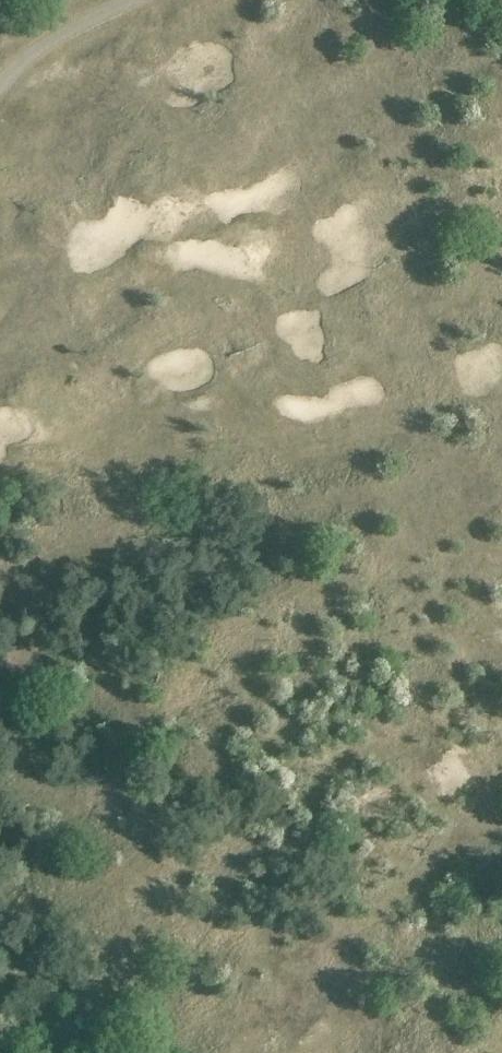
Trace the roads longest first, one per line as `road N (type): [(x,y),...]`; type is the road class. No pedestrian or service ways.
road 1 (track): [(0,82),(44,43),(132,0)]

